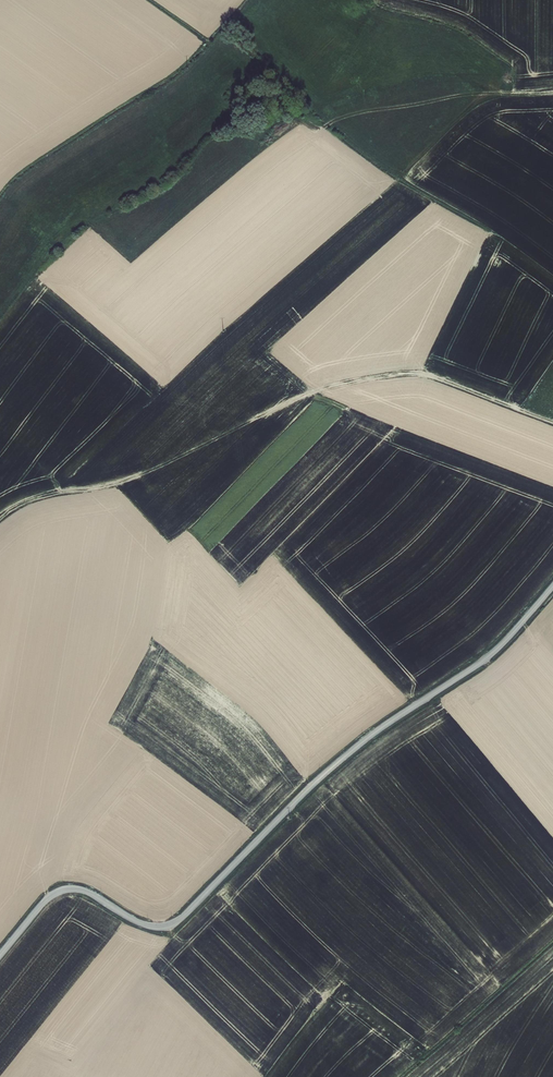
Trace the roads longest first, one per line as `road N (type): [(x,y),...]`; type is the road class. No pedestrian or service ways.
road 1 (residential): [(552,586),(493,653),(327,771),(180,919),(145,925),(86,891),(65,890),(47,899),(0,956)]
road 2 (track): [(552,426),(417,374),(382,374),(277,406),(129,482),(43,496),(0,519)]

